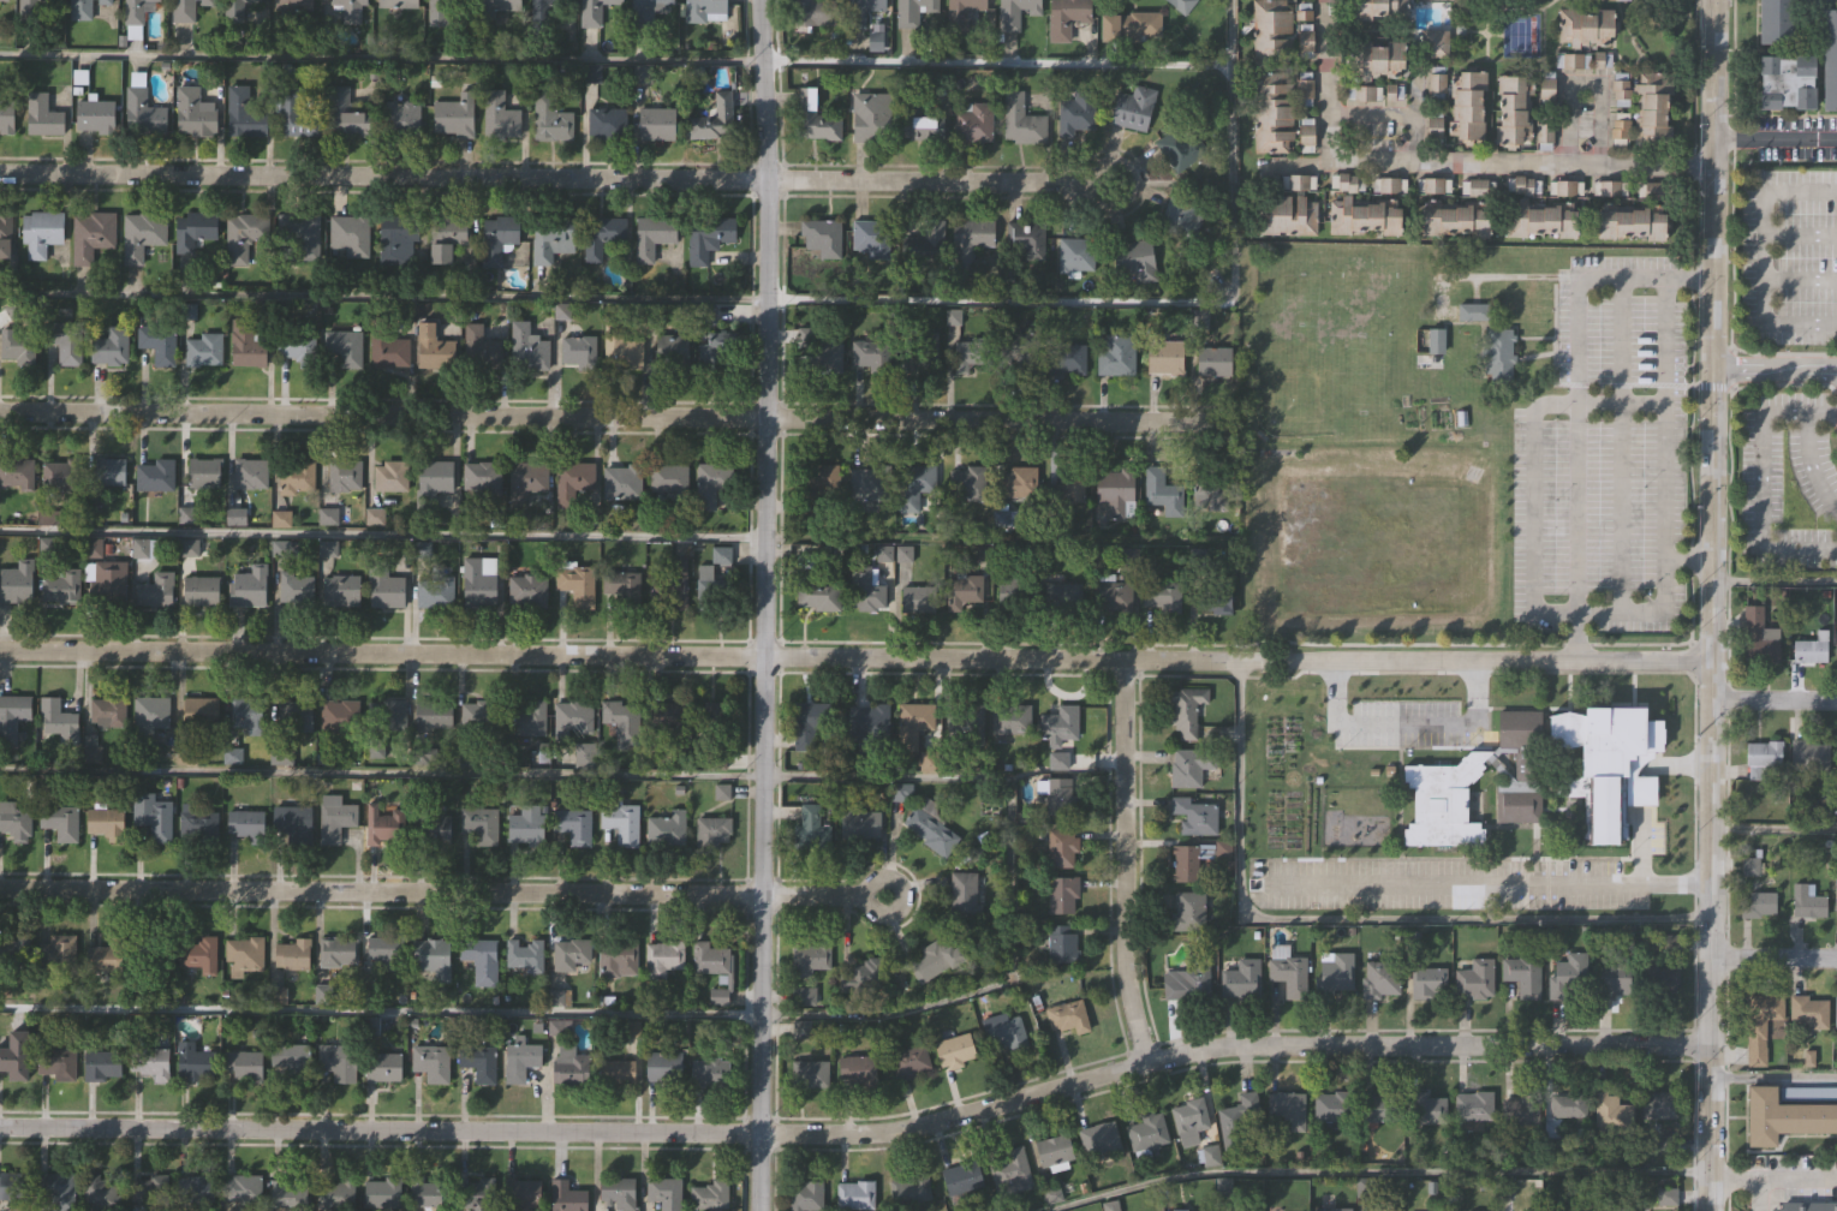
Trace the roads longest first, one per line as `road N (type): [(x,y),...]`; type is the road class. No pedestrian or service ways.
road 1 (residential): [(1705,1042),(1195,1044),(925,1117),(847,1129),(0,1124)]
road 2 (residential): [(1705,662),(0,649)]
road 3 (residential): [(1217,416),(0,411)]
road 4 (tertiary): [(1704,1210),(1710,0)]
road 5 (residential): [(757,1210),(758,0)]
road 6 (residential): [(1116,180),(0,168)]
road 7 (residential): [(758,895),(0,885)]
road 8 (residential): [(1708,168),(1324,157),(1326,0)]
road 9 (residential): [(1145,1054),(1122,936),(1125,658)]
road 10 (residential): [(1705,694),(1836,697)]
road 11 (residential): [(1836,957),(1705,956)]
road 12 (residential): [(883,895),(758,895)]

